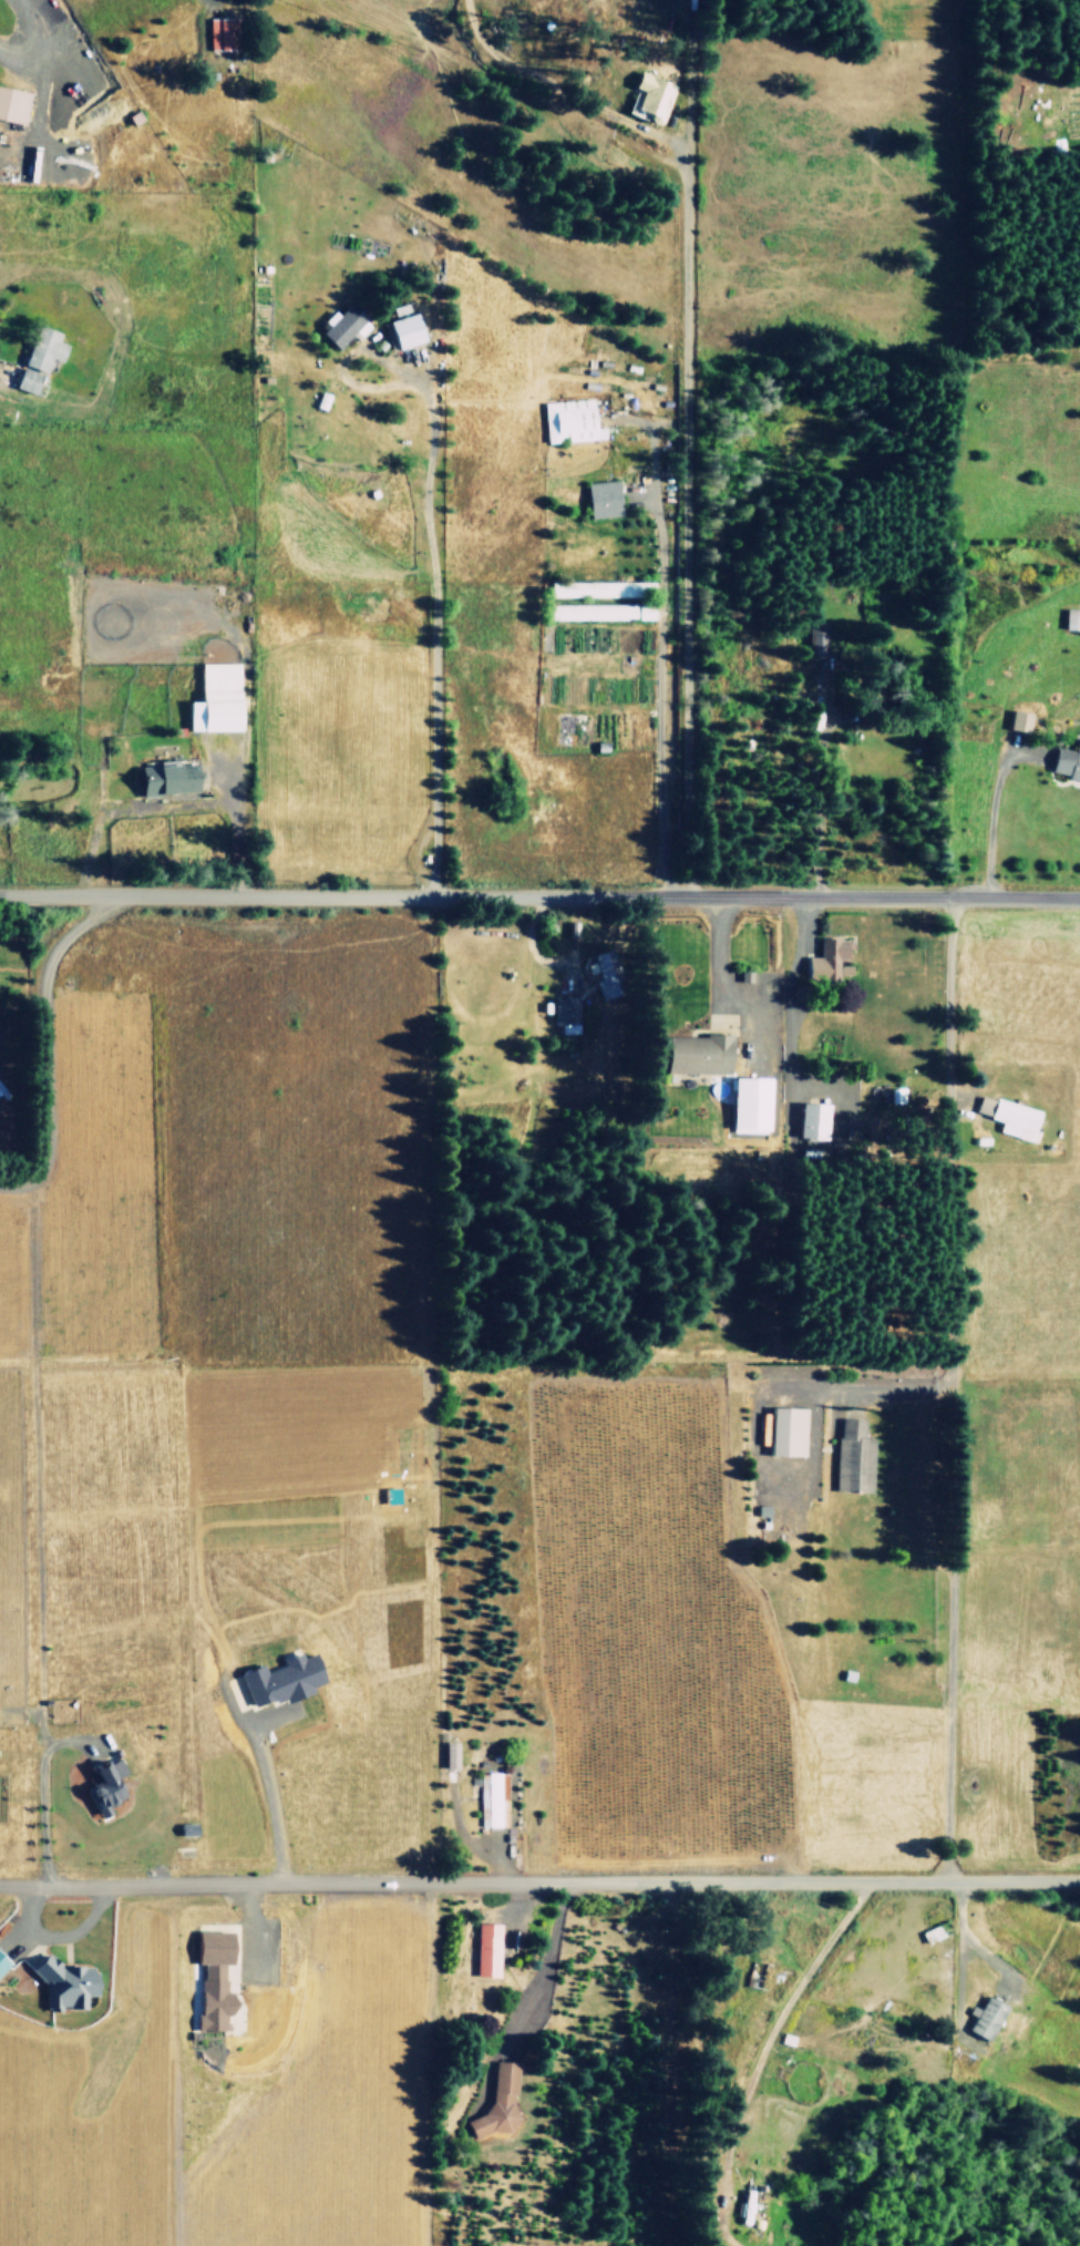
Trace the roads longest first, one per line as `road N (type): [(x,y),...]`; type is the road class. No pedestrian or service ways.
road 1 (residential): [(0,1887),(1079,1879)]
road 2 (residential): [(1079,897),(0,894)]
road 3 (residential): [(690,895),(678,115)]
road 4 (residential): [(928,896),(969,1358)]

